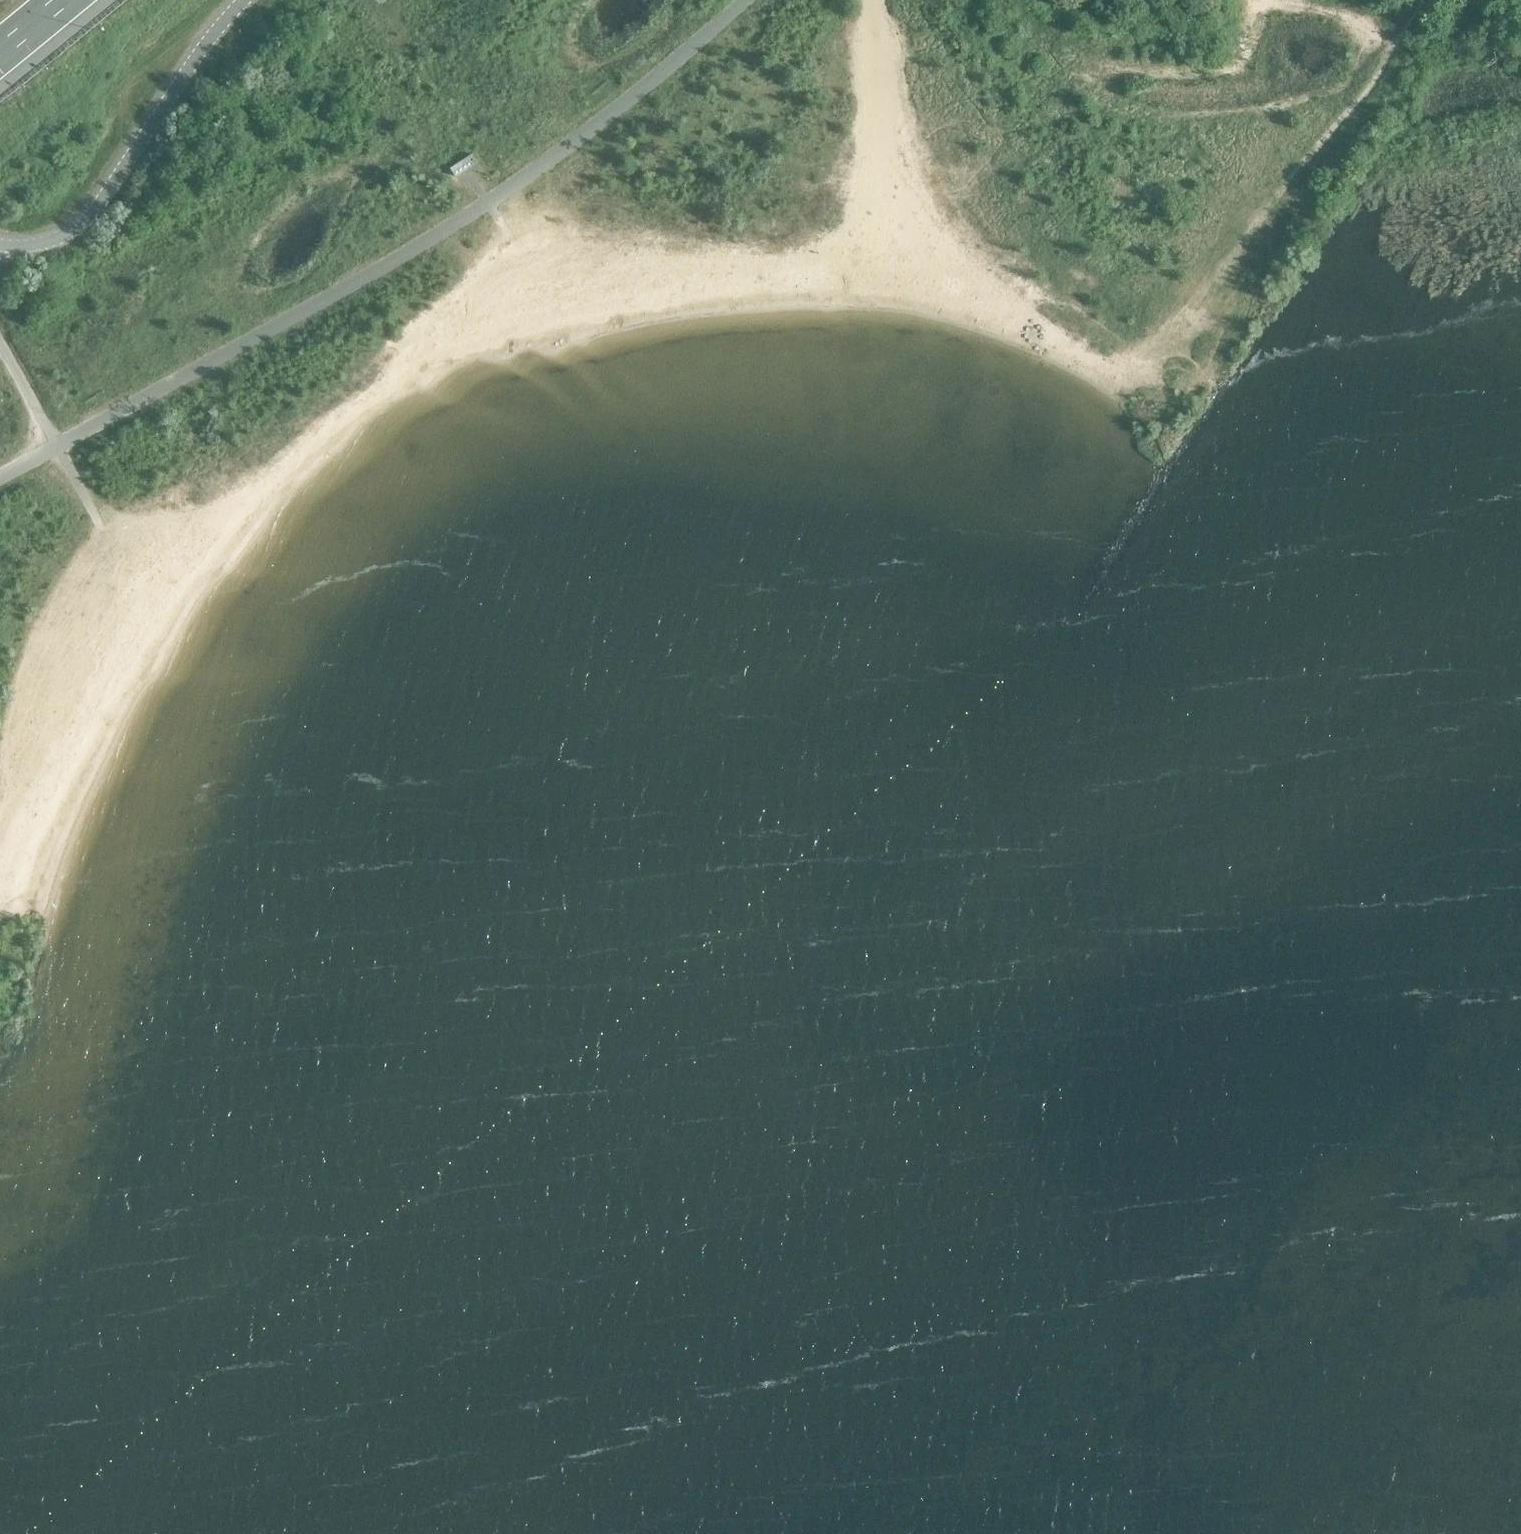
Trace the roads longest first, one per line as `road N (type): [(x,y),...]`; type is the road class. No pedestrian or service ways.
road 1 (unclassified): [(0,250),(56,243),(85,227),(248,0)]
road 2 (track): [(1320,153),(1417,0)]

